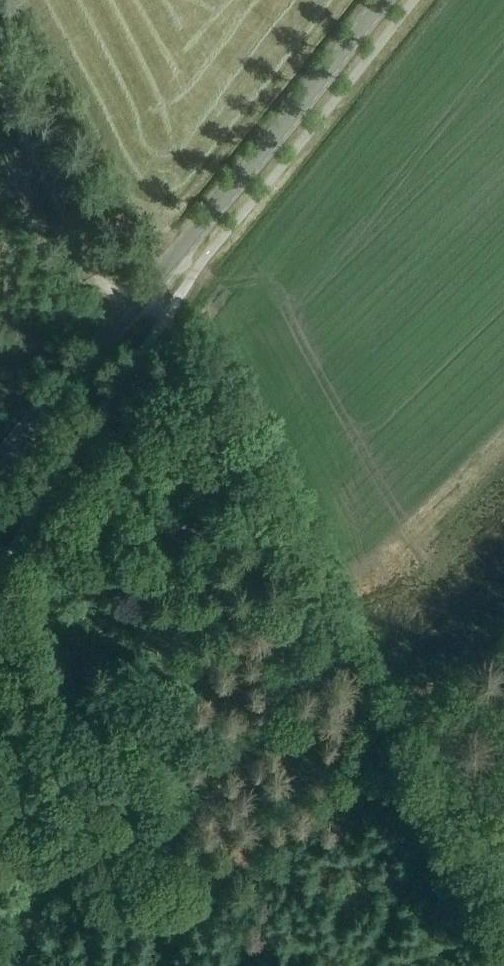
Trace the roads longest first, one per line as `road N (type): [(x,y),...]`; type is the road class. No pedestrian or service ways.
road 1 (track): [(168,314),(503,936)]
road 2 (tertiary): [(0,464),(382,0)]
road 3 (track): [(139,304),(113,290),(83,249),(0,92)]
road 4 (track): [(392,732),(503,621)]
road 5 (track): [(450,837),(417,880),(376,965)]

